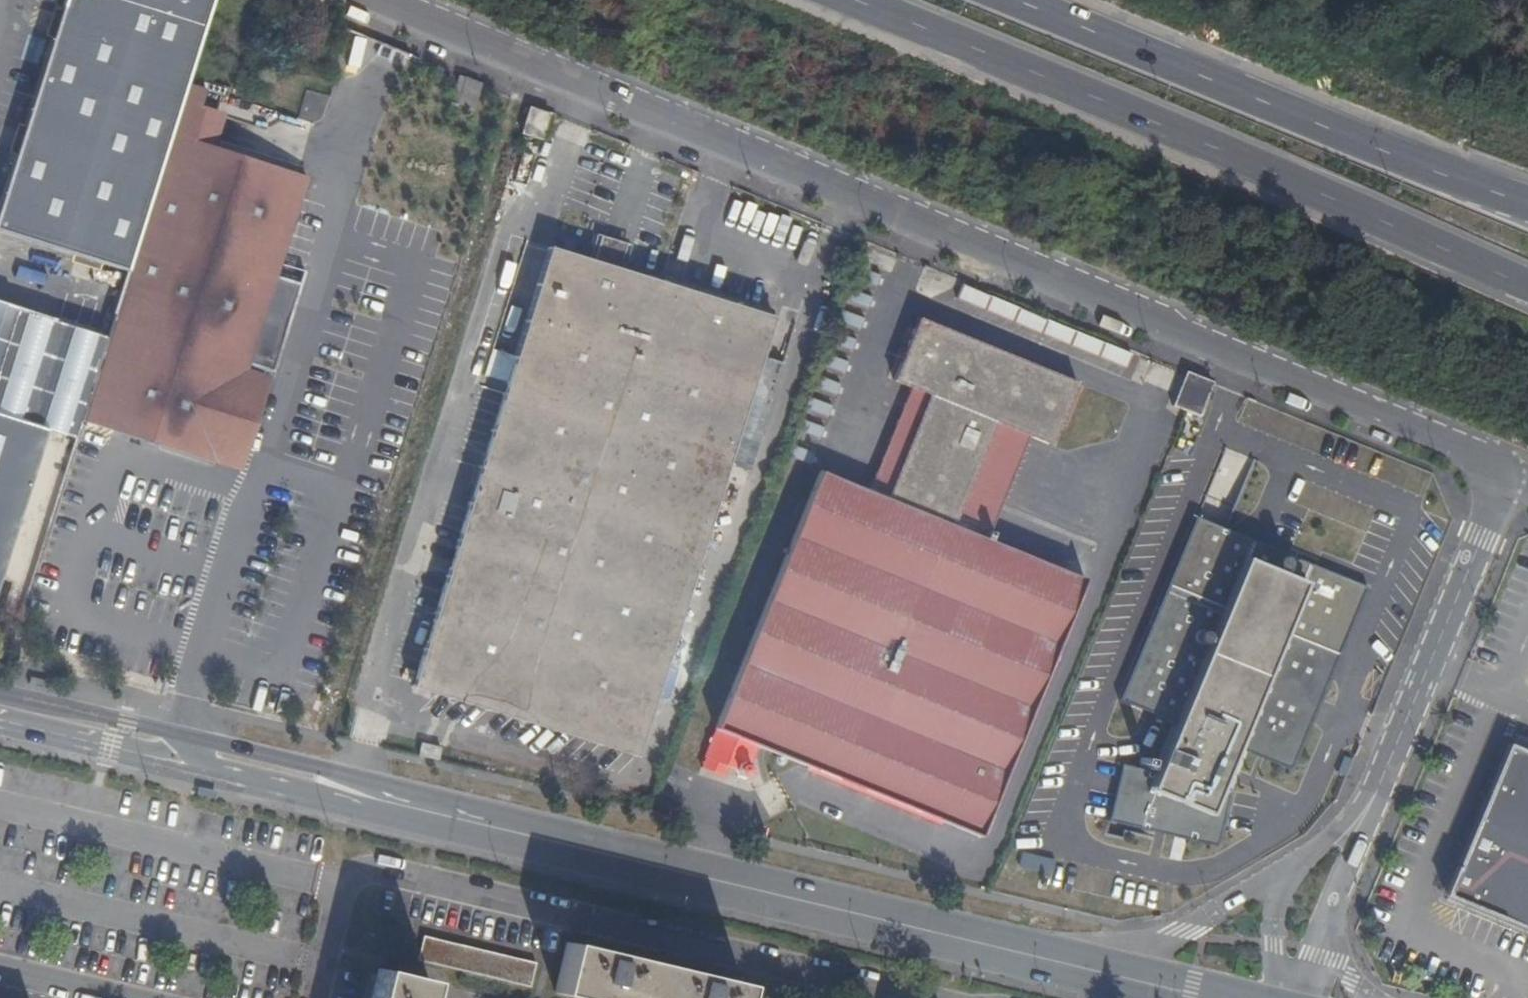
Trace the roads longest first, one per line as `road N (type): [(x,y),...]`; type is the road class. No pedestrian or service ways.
road 1 (unclassified): [(1509,469),(374,0)]
road 2 (motorway): [(835,0),(1527,290)]
road 3 (residential): [(910,997),(381,872),(358,874),(347,892),(321,997)]
road 4 (secondary): [(1071,967),(480,825)]
road 5 (motorway): [(1527,206),(1382,155),(1003,0)]
road 6 (secondary): [(0,727),(441,827),(480,825)]
road 7 (unclassified): [(1364,815),(1509,469)]
road 8 (secondary): [(480,825),(443,803),(183,736)]
road 9 (unclassified): [(1290,868),(1185,930),(1071,967)]
road 10 (secondary): [(0,714),(152,751),(183,736)]
road 11 (secondary): [(183,736),(0,694)]
road 12 (residential): [(0,966),(140,997)]
road 13 (unclassified): [(1290,868),(1275,914),(1278,997)]
road 14 (secondary): [(1197,997),(1071,967)]

